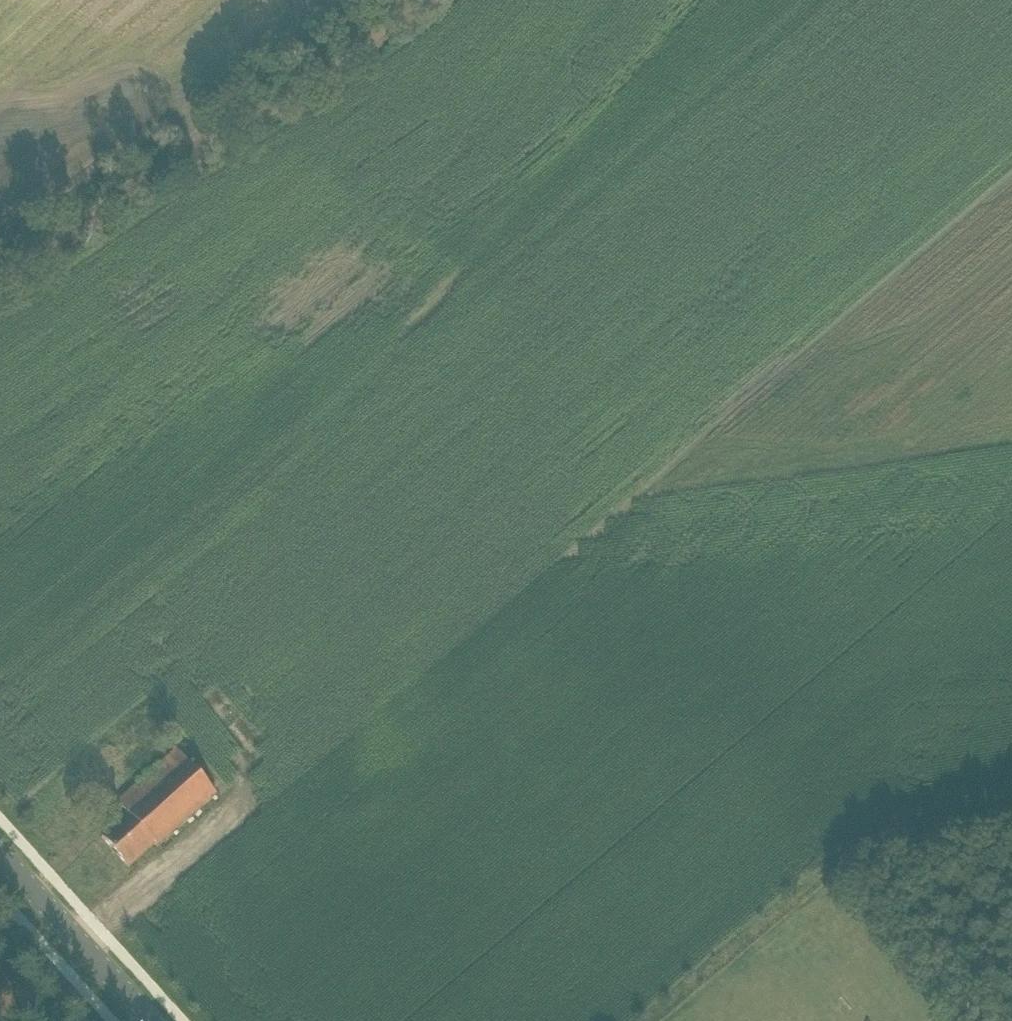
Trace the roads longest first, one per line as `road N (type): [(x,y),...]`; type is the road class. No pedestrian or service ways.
road 1 (track): [(409,0),(367,47),(0,280)]
road 2 (tertiary): [(152,1020),(0,853)]

